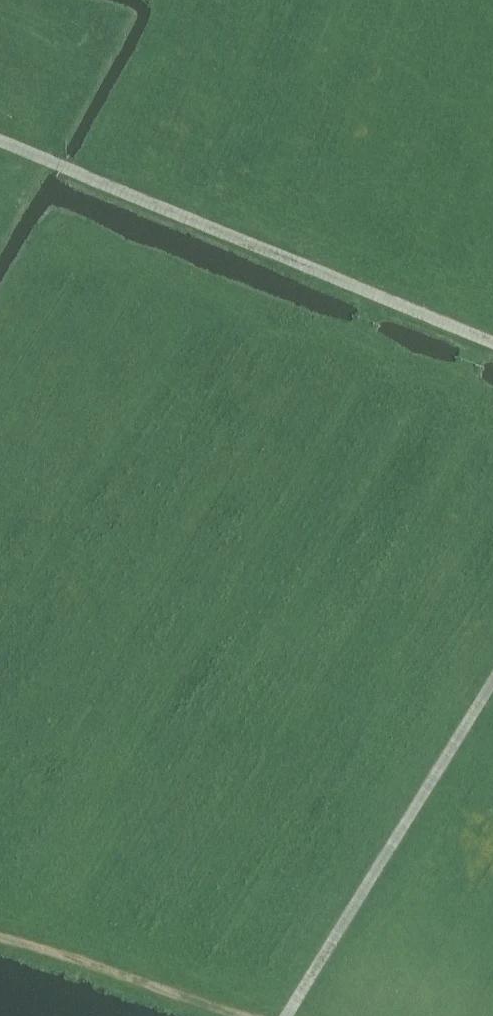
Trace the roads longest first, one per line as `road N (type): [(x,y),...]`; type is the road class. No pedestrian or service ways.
road 1 (track): [(0,141),(492,345)]
road 2 (track): [(281,1015),(492,677)]

